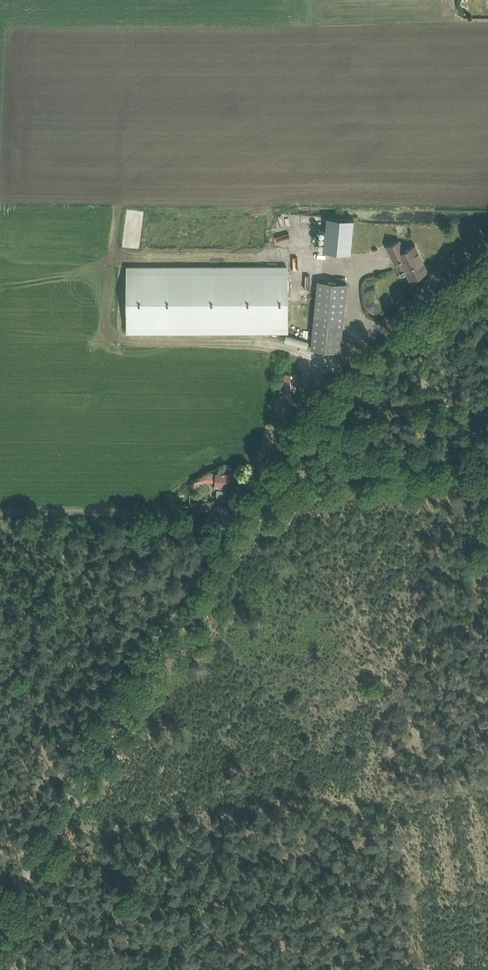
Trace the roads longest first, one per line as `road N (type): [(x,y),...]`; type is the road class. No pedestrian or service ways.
road 1 (track): [(0,922),(228,516)]
road 2 (track): [(228,516),(0,513)]
road 3 (track): [(487,452),(261,474)]
road 4 (unclassified): [(332,372),(487,242)]
road 5 (track): [(261,474),(302,402),(332,372)]

